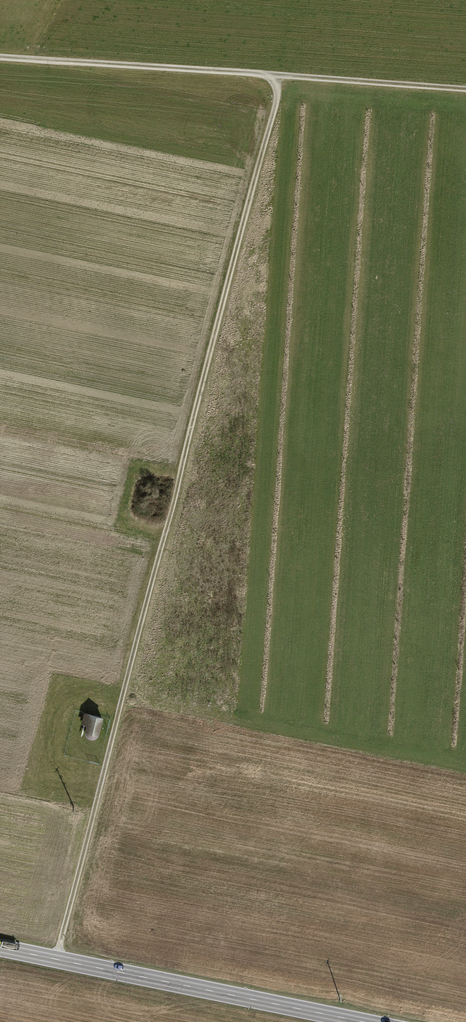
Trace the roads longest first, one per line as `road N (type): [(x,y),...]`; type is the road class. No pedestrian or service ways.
road 1 (track): [(55,960),(282,77)]
road 2 (track): [(0,58),(465,91)]
road 3 (primary): [(360,1021),(0,949)]

